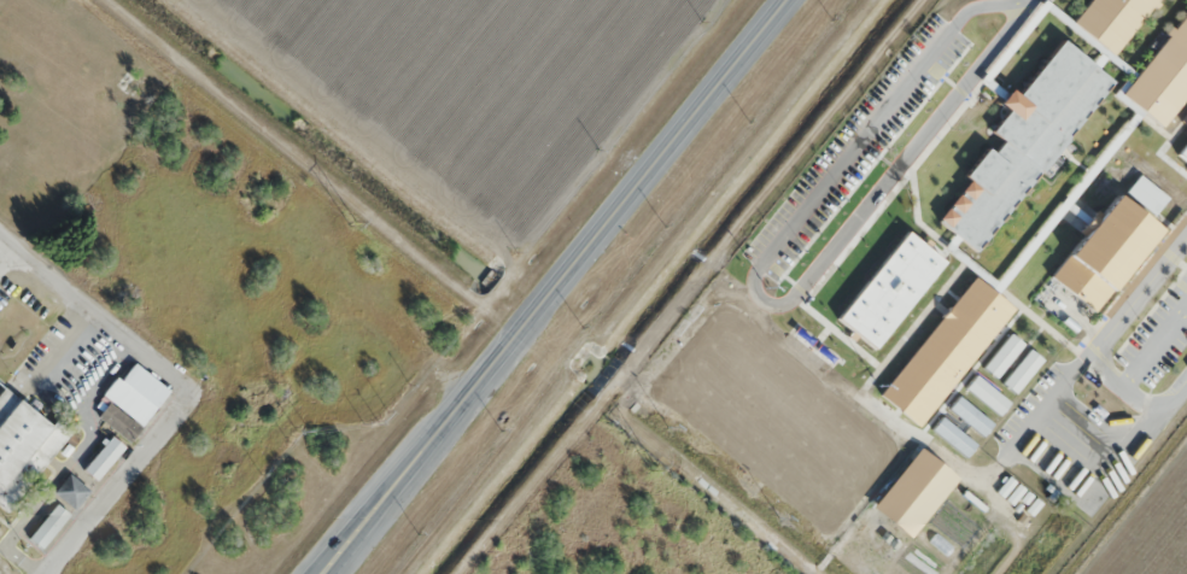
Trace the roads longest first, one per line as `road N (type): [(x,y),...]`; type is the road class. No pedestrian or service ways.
road 1 (tertiary): [(326,573),(789,0)]
road 2 (residential): [(0,237),(180,388),(176,415),(48,573)]

